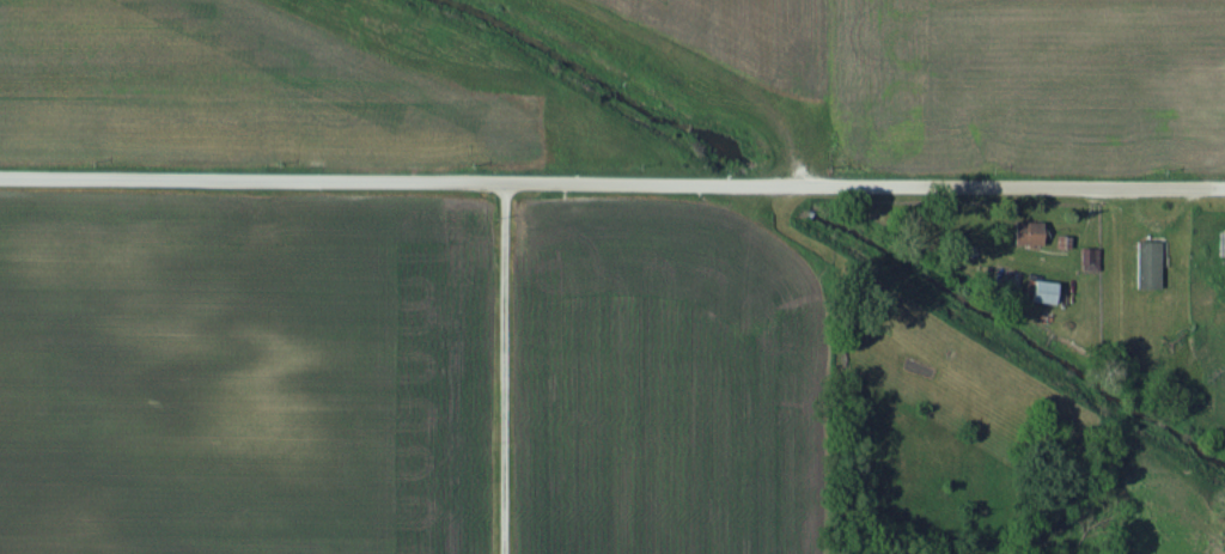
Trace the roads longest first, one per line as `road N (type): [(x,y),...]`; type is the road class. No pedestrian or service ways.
road 1 (residential): [(0,180),(1224,187)]
road 2 (residential): [(500,181),(503,553)]

